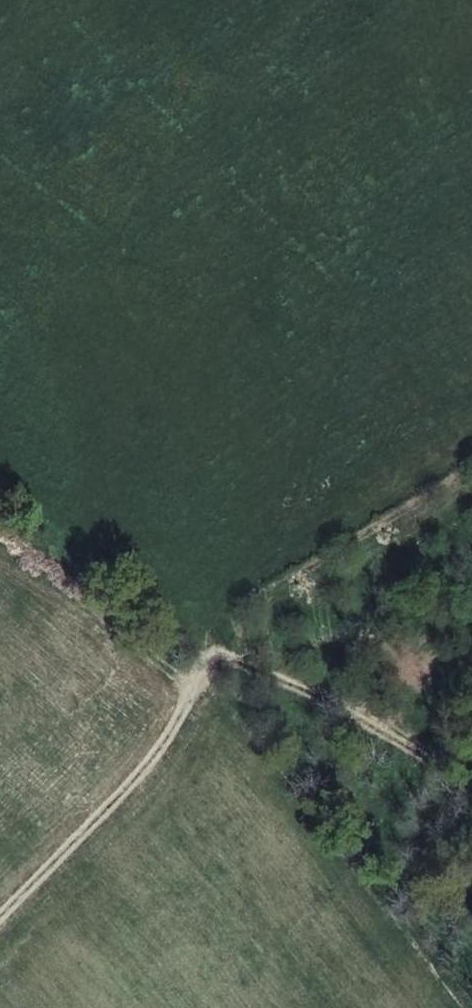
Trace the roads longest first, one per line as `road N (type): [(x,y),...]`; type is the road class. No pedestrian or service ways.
road 1 (track): [(224,657),(148,780),(0,928)]

